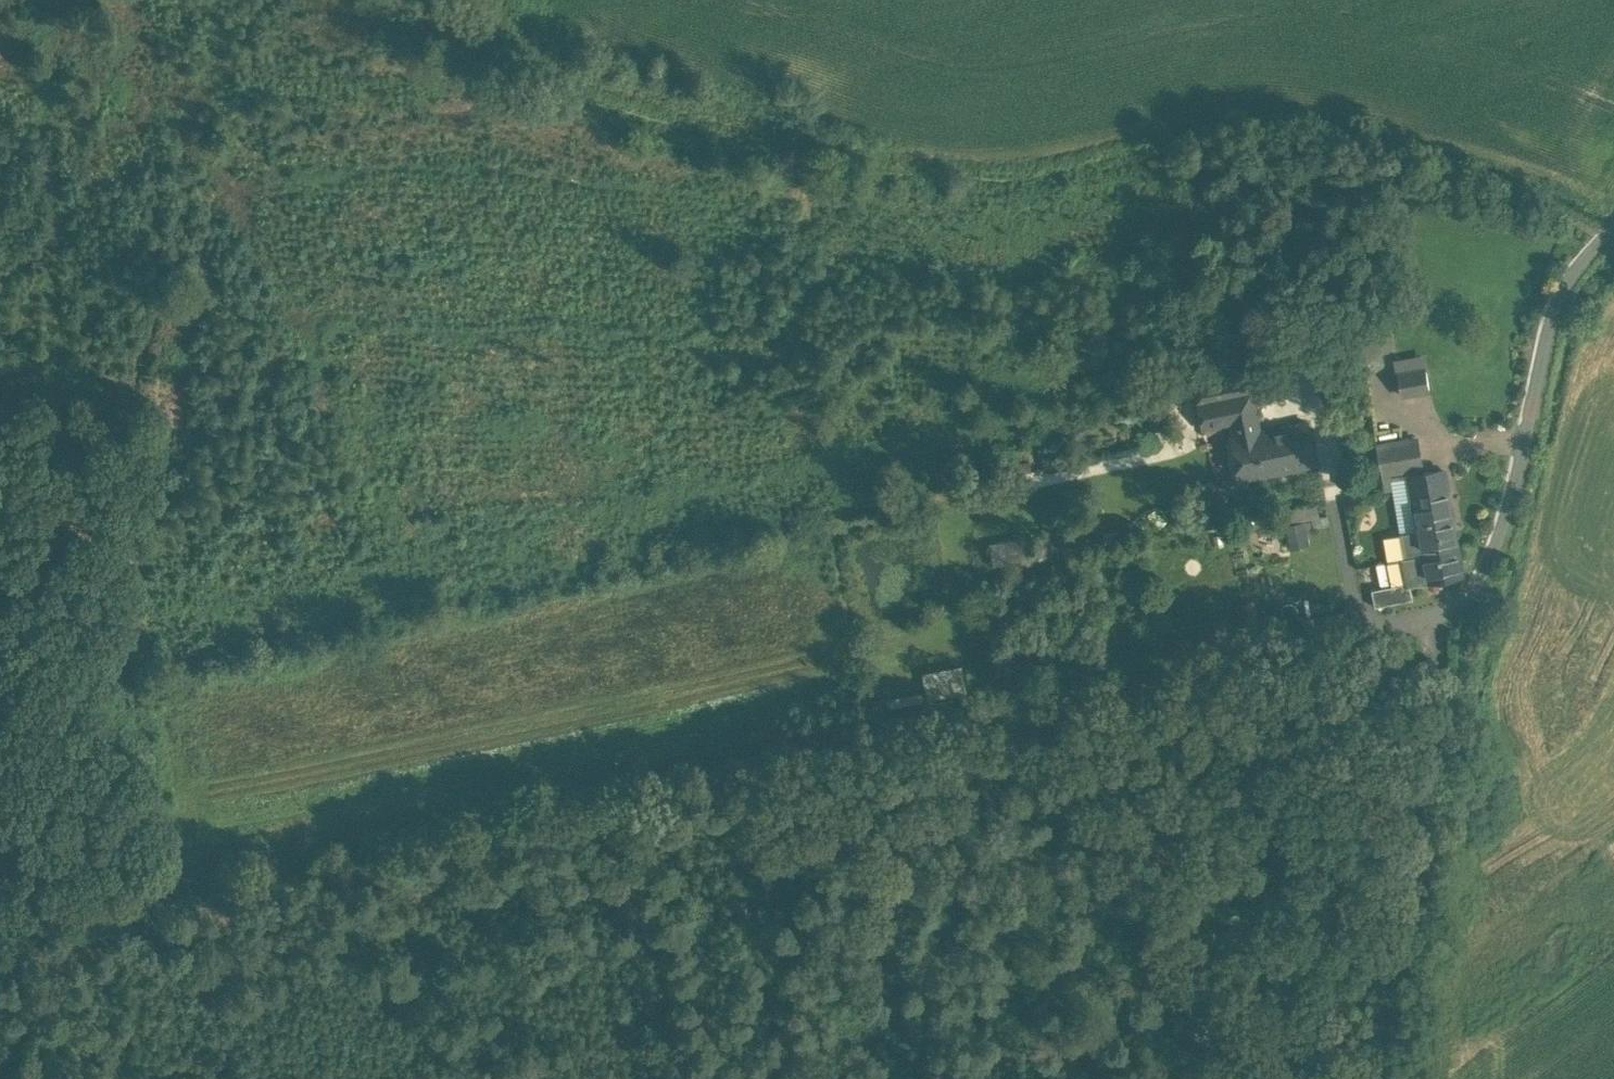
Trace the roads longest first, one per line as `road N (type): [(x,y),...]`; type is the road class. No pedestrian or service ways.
road 1 (track): [(1350,607),(1285,613),(1035,670)]

